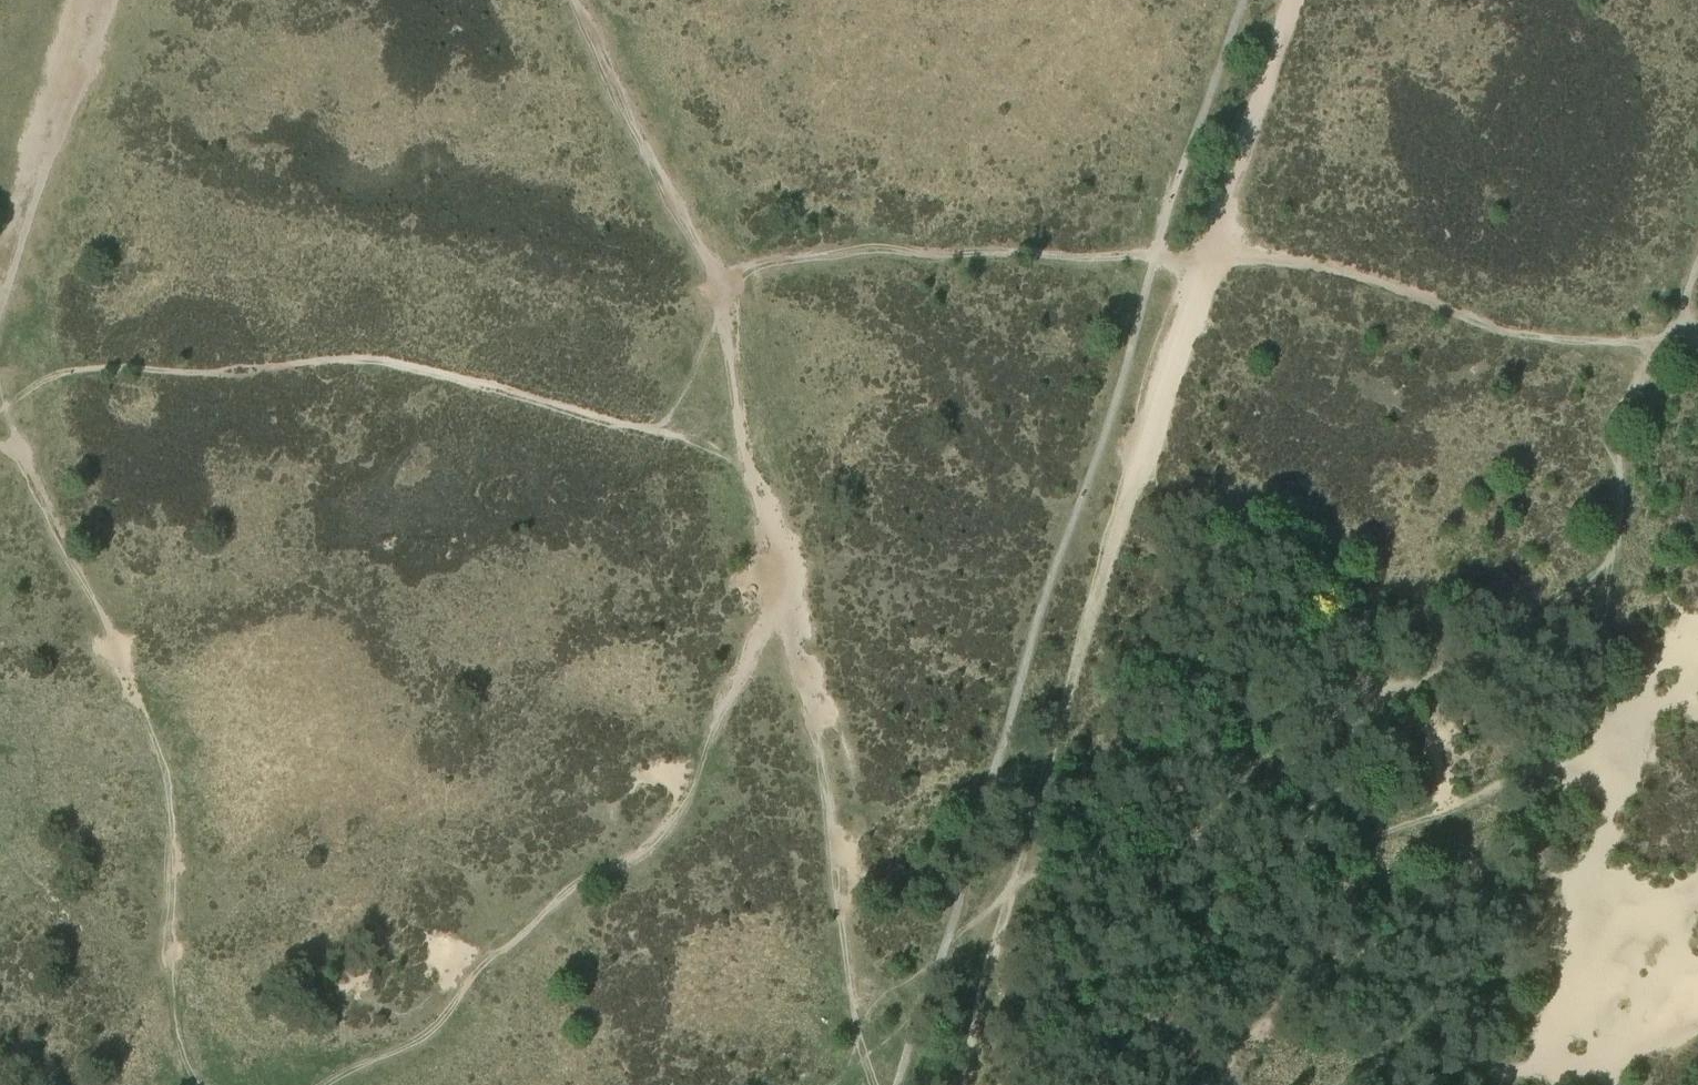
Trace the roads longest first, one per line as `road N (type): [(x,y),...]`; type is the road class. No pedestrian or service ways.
road 1 (track): [(963,1084),(1023,848),(1295,0)]

